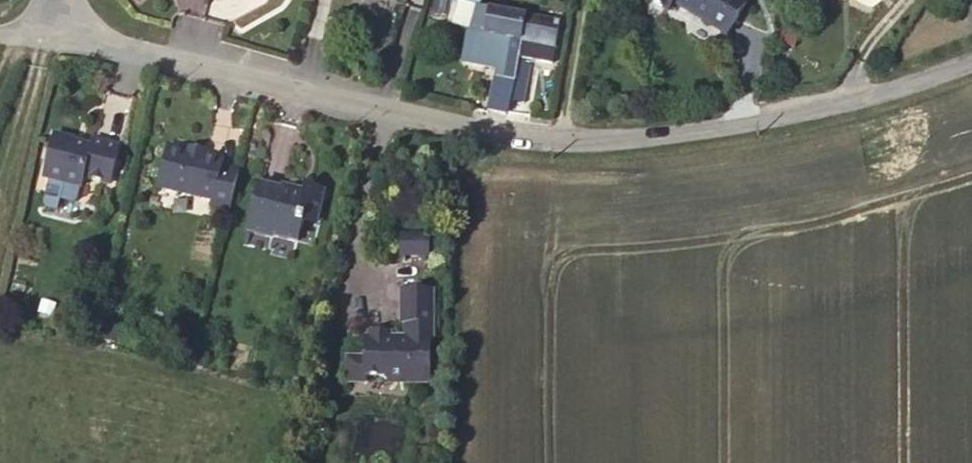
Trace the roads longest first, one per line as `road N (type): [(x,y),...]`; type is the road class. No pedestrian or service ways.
road 1 (residential): [(30,26),(472,133),(611,140),(824,110),(971,57)]

